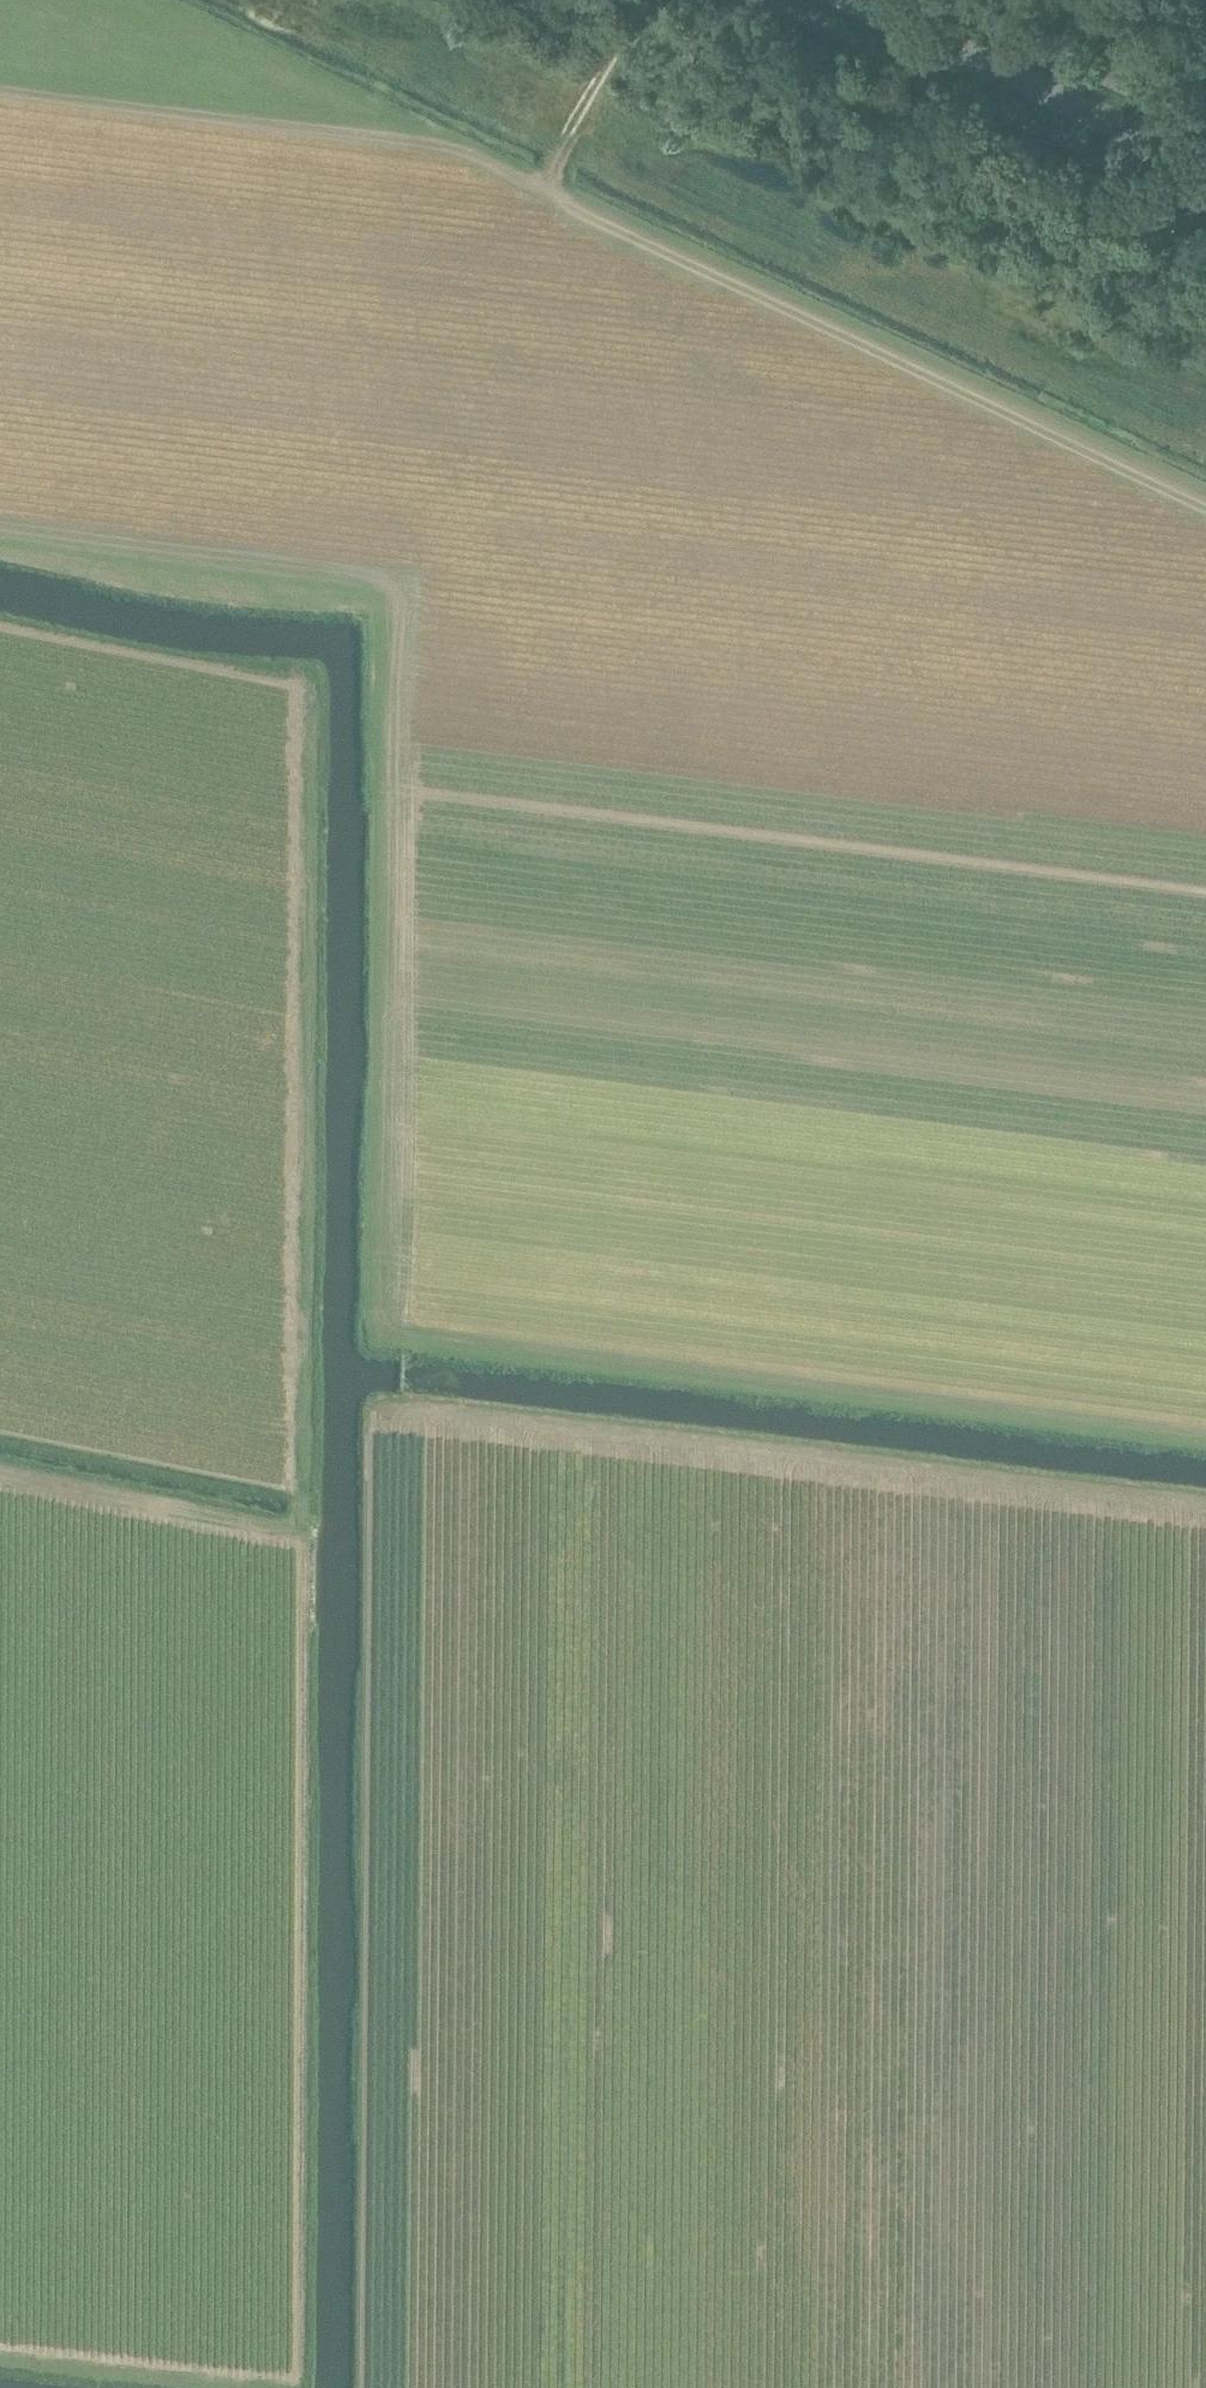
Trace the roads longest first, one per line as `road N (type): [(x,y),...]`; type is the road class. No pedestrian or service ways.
road 1 (tertiary): [(847,0),(1205,170)]

